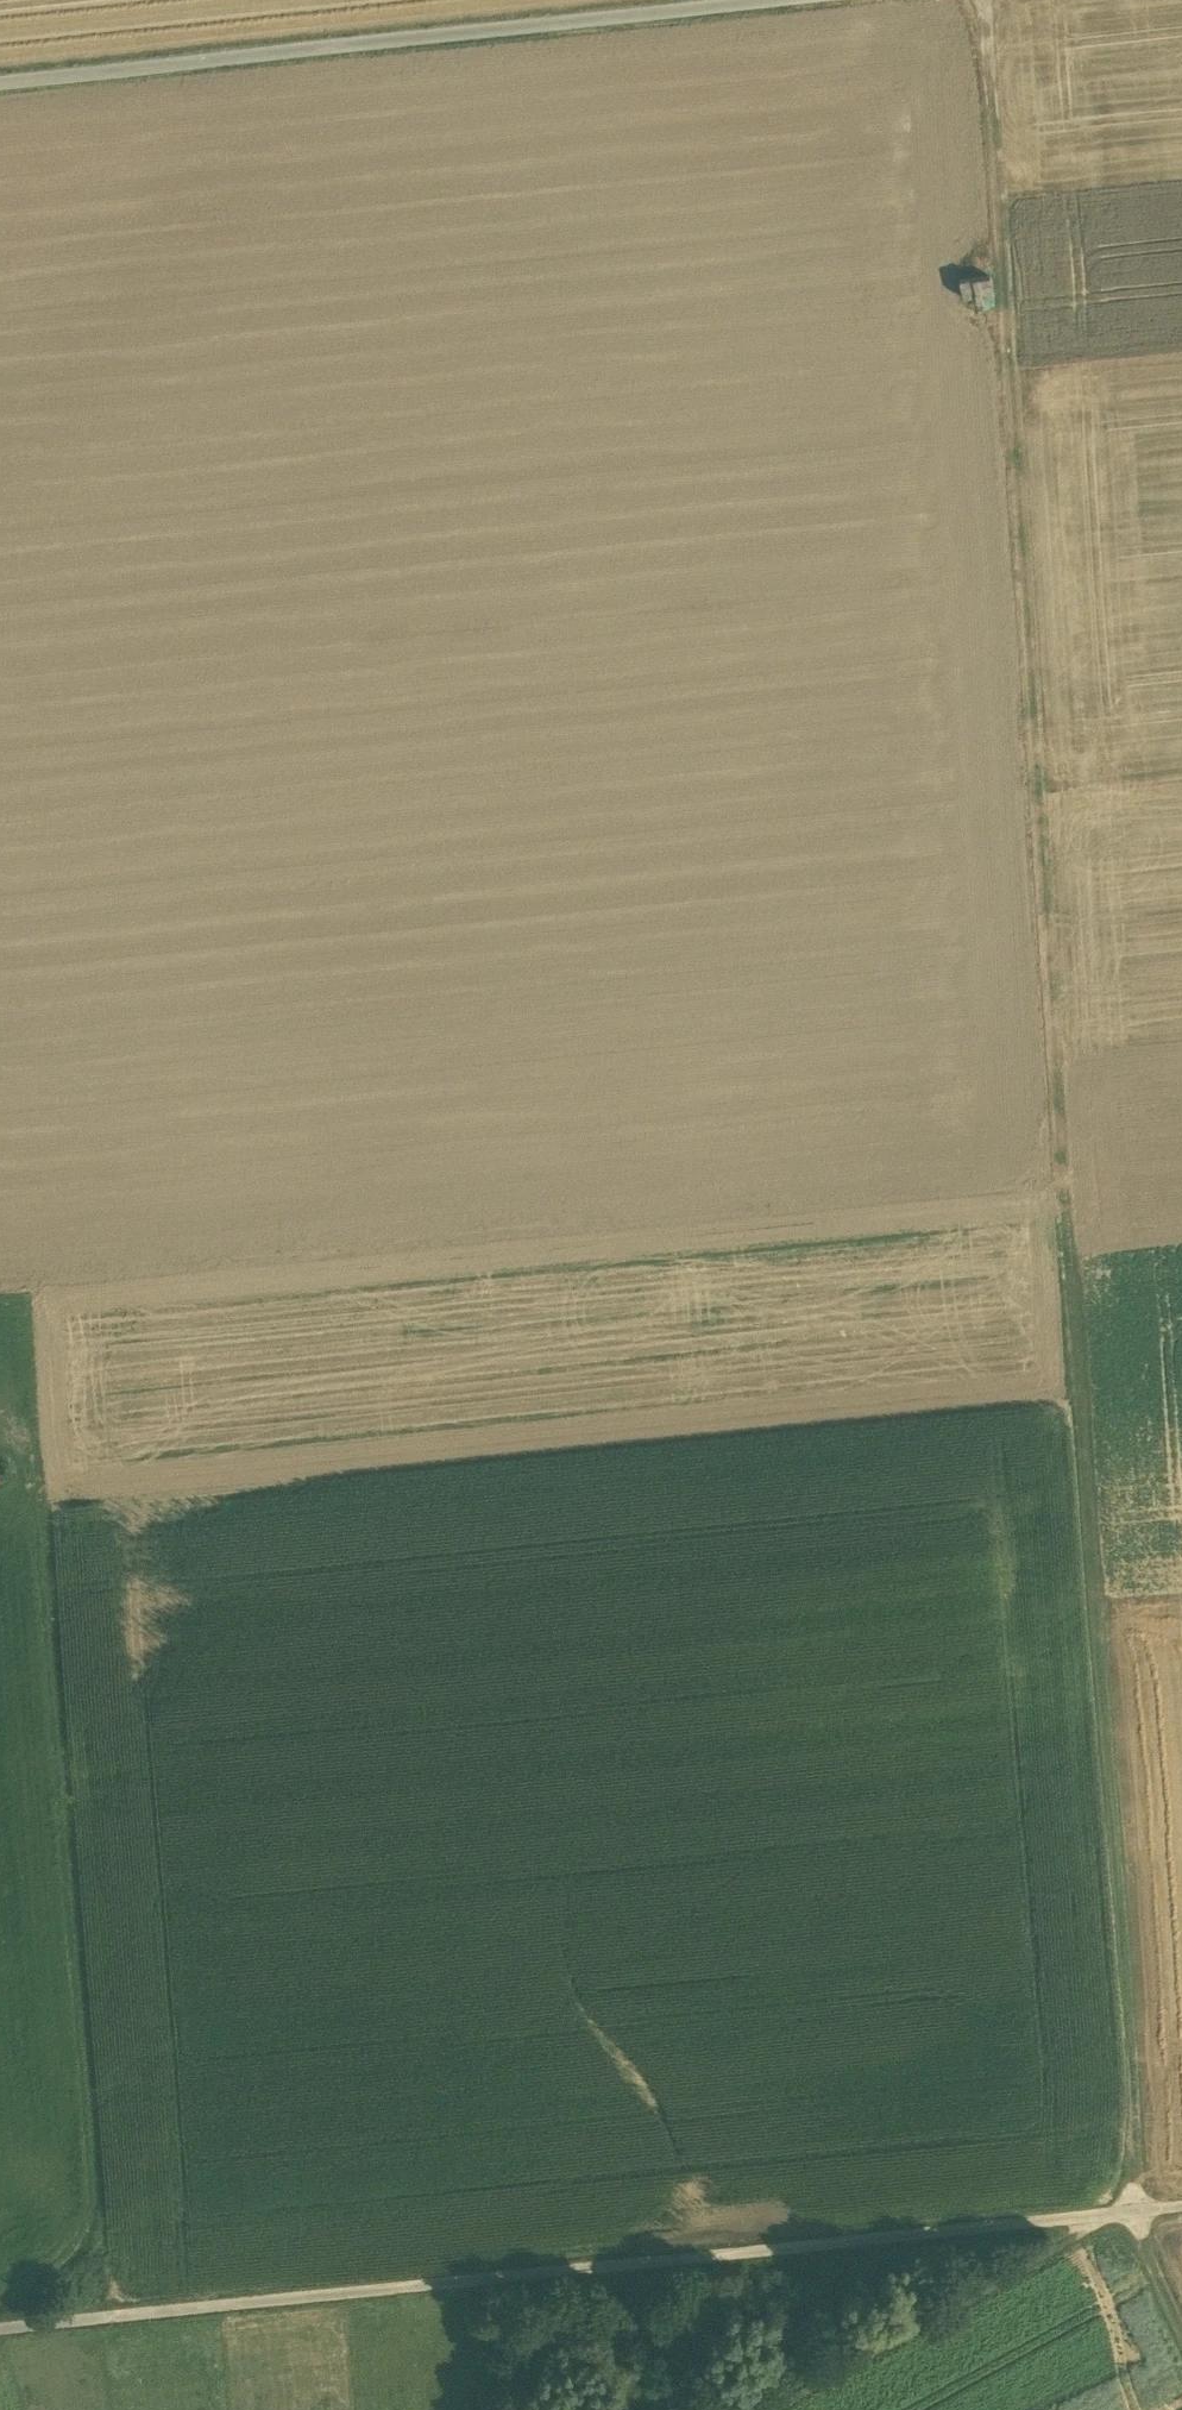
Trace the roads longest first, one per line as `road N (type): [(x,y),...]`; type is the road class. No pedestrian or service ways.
road 1 (track): [(1148,2213),(1074,1093),(985,0)]
road 2 (track): [(1181,2210),(0,2338)]
road 3 (track): [(48,1501),(103,2228),(66,2276),(0,2308)]
road 4 (track): [(768,0),(0,83)]
road 5 (track): [(783,2409),(1095,2241),(1094,2223)]

